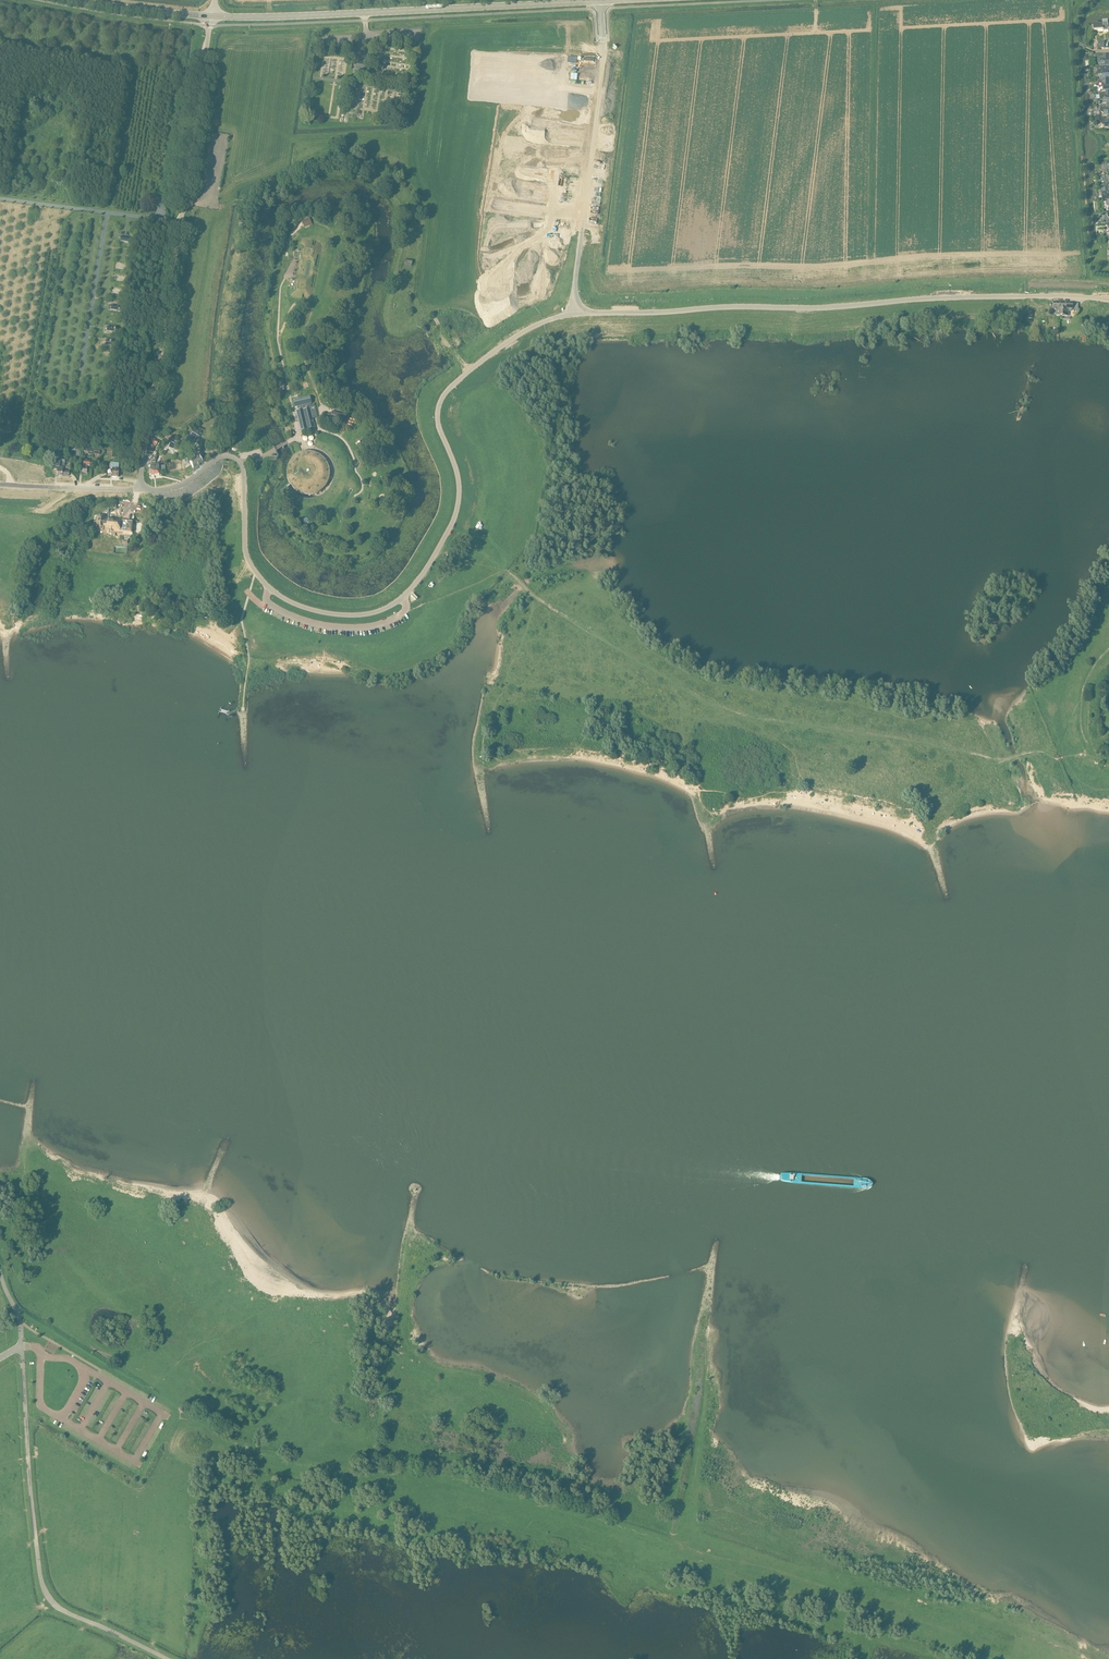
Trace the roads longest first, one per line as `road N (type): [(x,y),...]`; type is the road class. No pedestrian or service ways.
road 1 (unclassified): [(140,490),(179,486),(219,458),(235,458),(243,473),(246,556),(255,572),(302,606),(367,612),(410,590),(451,525),(458,480),(437,402),(488,357),(548,320),(958,297),(1108,301)]
road 2 (unclassified): [(140,490),(211,16)]
road 3 (secondary): [(236,17),(629,0)]
road 4 (unclassified): [(140,490),(0,485)]
road 5 (secondary): [(211,16),(79,0)]

